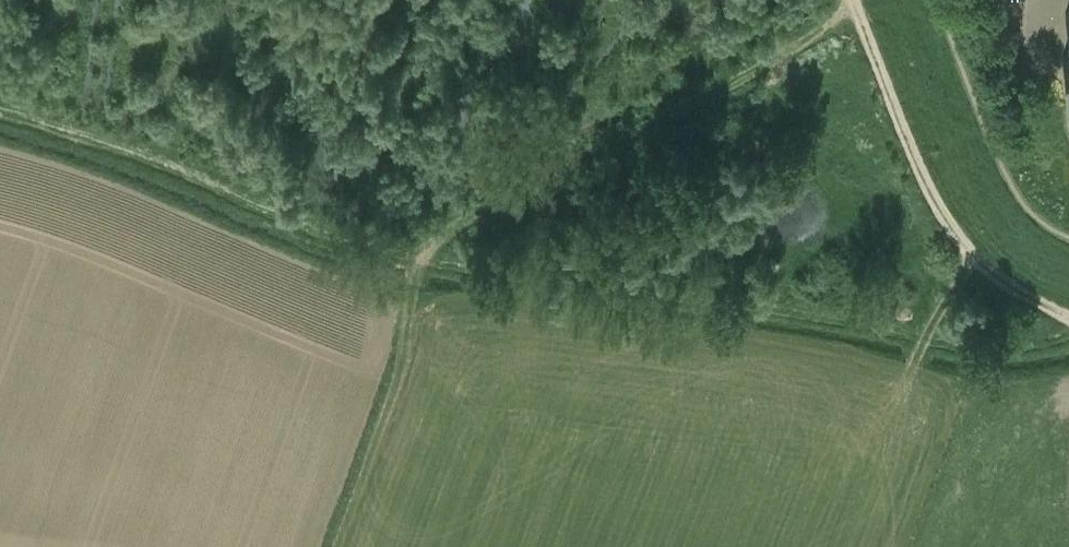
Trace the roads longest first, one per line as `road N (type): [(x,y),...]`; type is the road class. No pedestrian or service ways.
road 1 (track): [(419,275),(430,254),(473,214),(768,66),(825,31),(853,1)]
road 2 (track): [(853,1),(929,193),(963,246),(1005,289),(1068,317)]
road 3 (track): [(337,546),(408,345),(419,275)]

